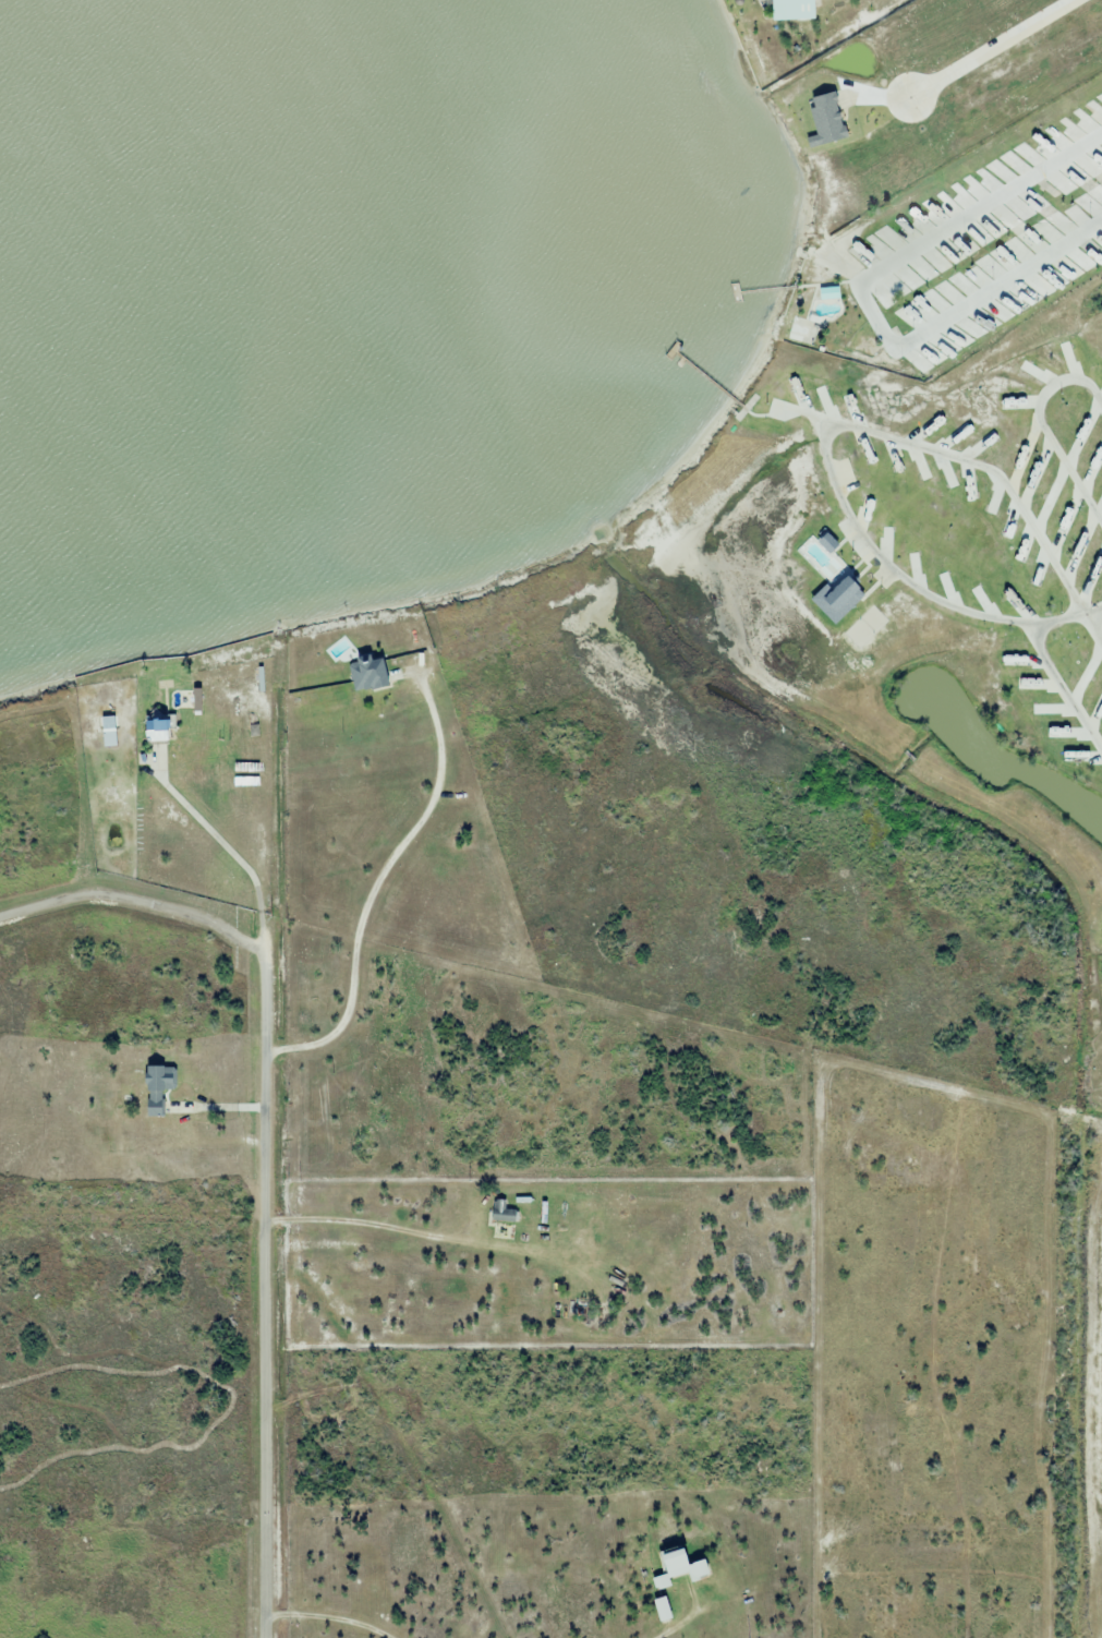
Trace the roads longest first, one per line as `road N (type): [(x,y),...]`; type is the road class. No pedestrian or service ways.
road 1 (residential): [(263,1637),(264,949),(251,871),(166,794)]

